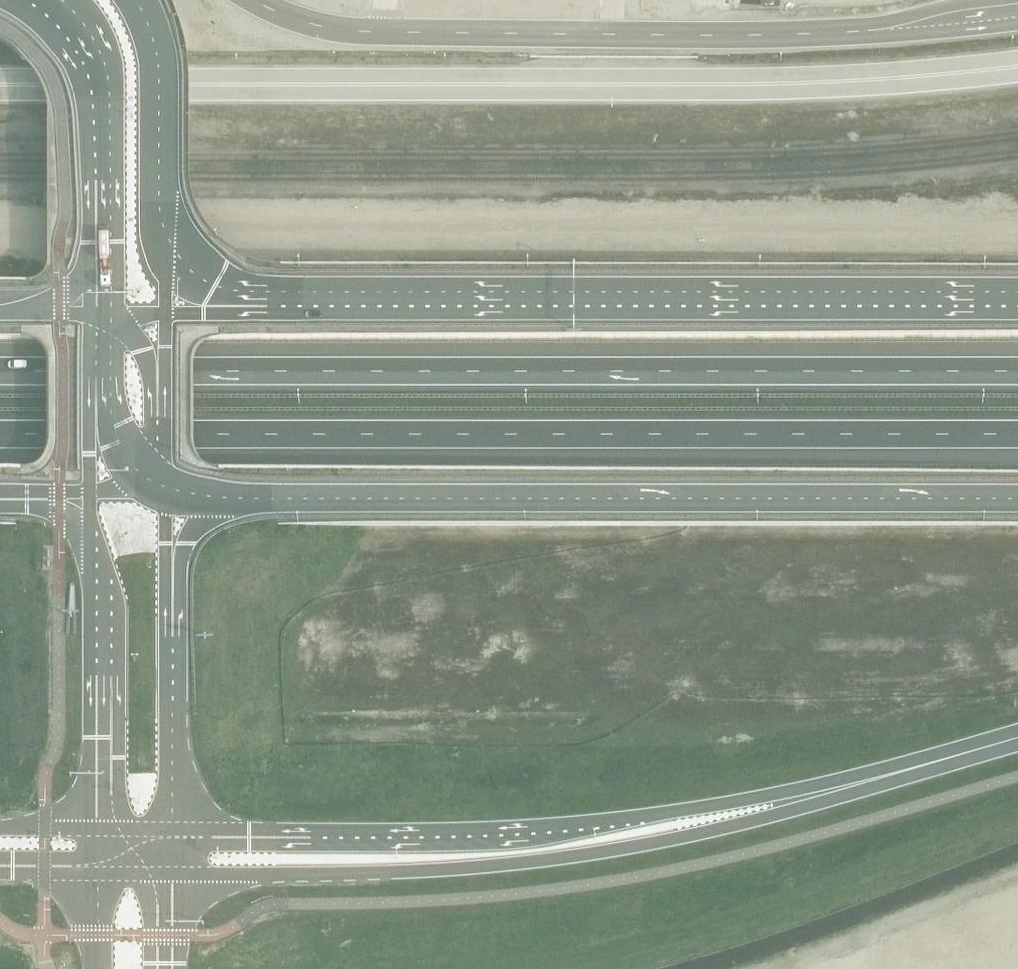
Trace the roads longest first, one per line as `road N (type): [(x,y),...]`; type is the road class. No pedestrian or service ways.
road 1 (trunk): [(0,435),(1017,434)]
road 2 (trunk): [(1017,371),(0,371)]
road 3 (trunk): [(1017,297),(167,313)]
road 4 (trunk): [(171,501),(1017,505)]
road 5 (tertiary): [(169,873),(418,871),(528,861),(723,826),(809,795)]
road 6 (tertiary): [(809,795),(542,827),(169,831)]
road 7 (unclassified): [(43,0),(66,12),(96,58),(104,257),(98,313)]
road 8 (tertiary): [(169,831),(171,501)]
road 9 (tertiary): [(91,499),(101,635),(101,828)]
road 10 (unclassified): [(167,313),(166,79),(134,0)]
road 11 (tertiary): [(809,795),(1017,737)]
road 12 (tertiary): [(171,501),(167,376)]

